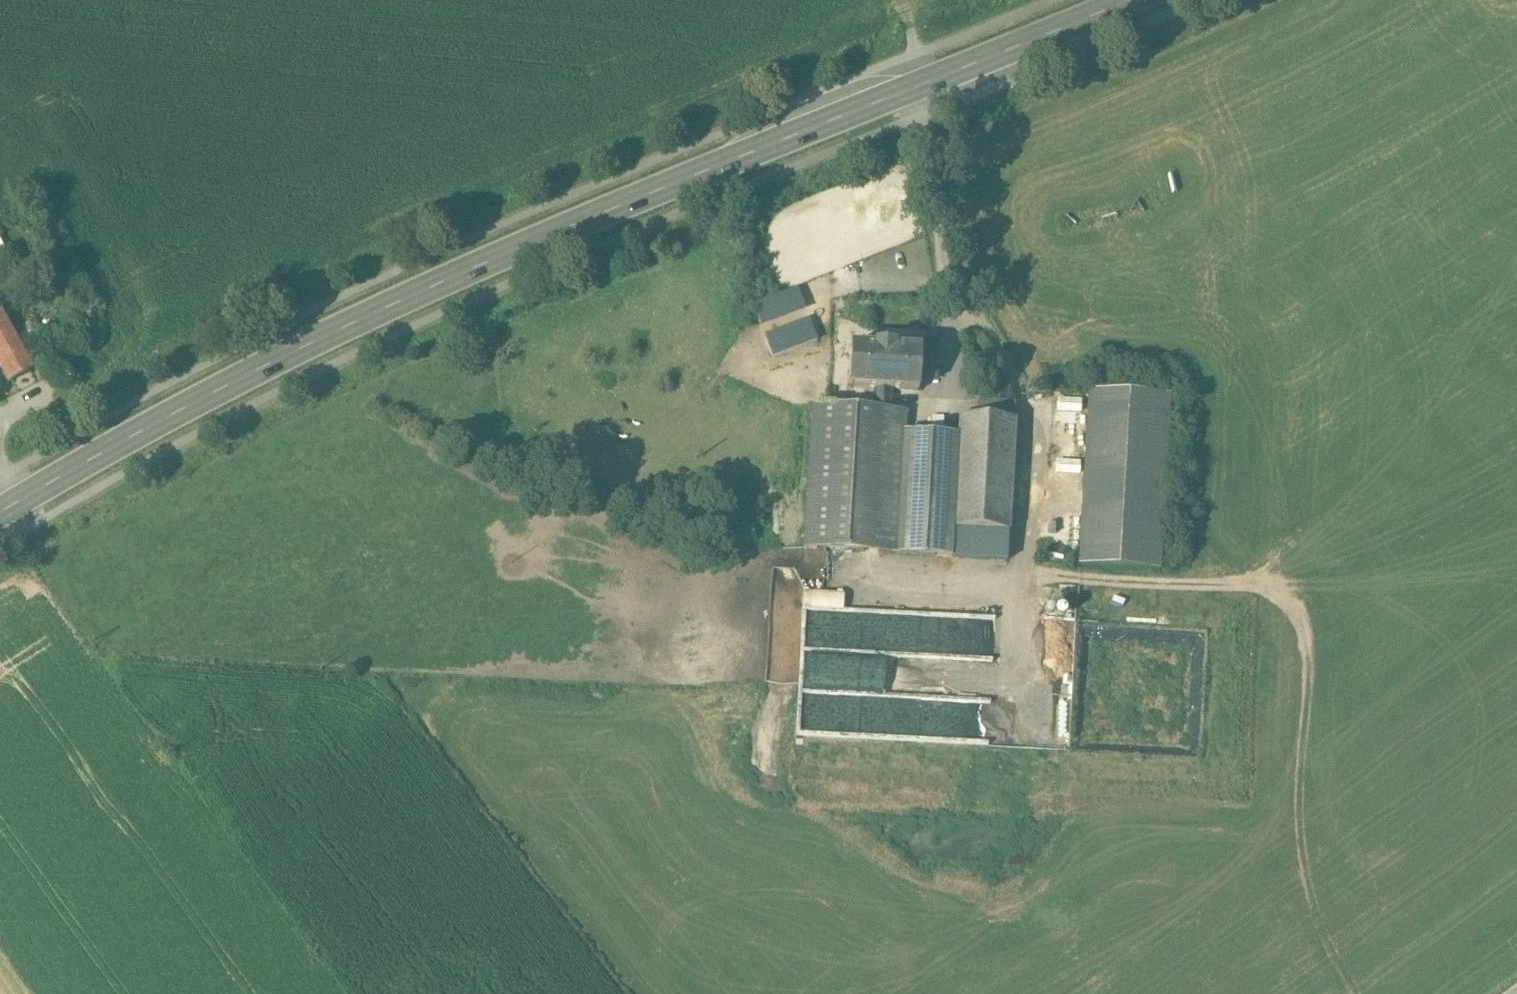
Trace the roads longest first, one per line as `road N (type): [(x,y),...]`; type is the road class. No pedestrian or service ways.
road 1 (primary): [(218,391),(424,291),(1134,0)]
road 2 (primary): [(0,511),(218,391)]

